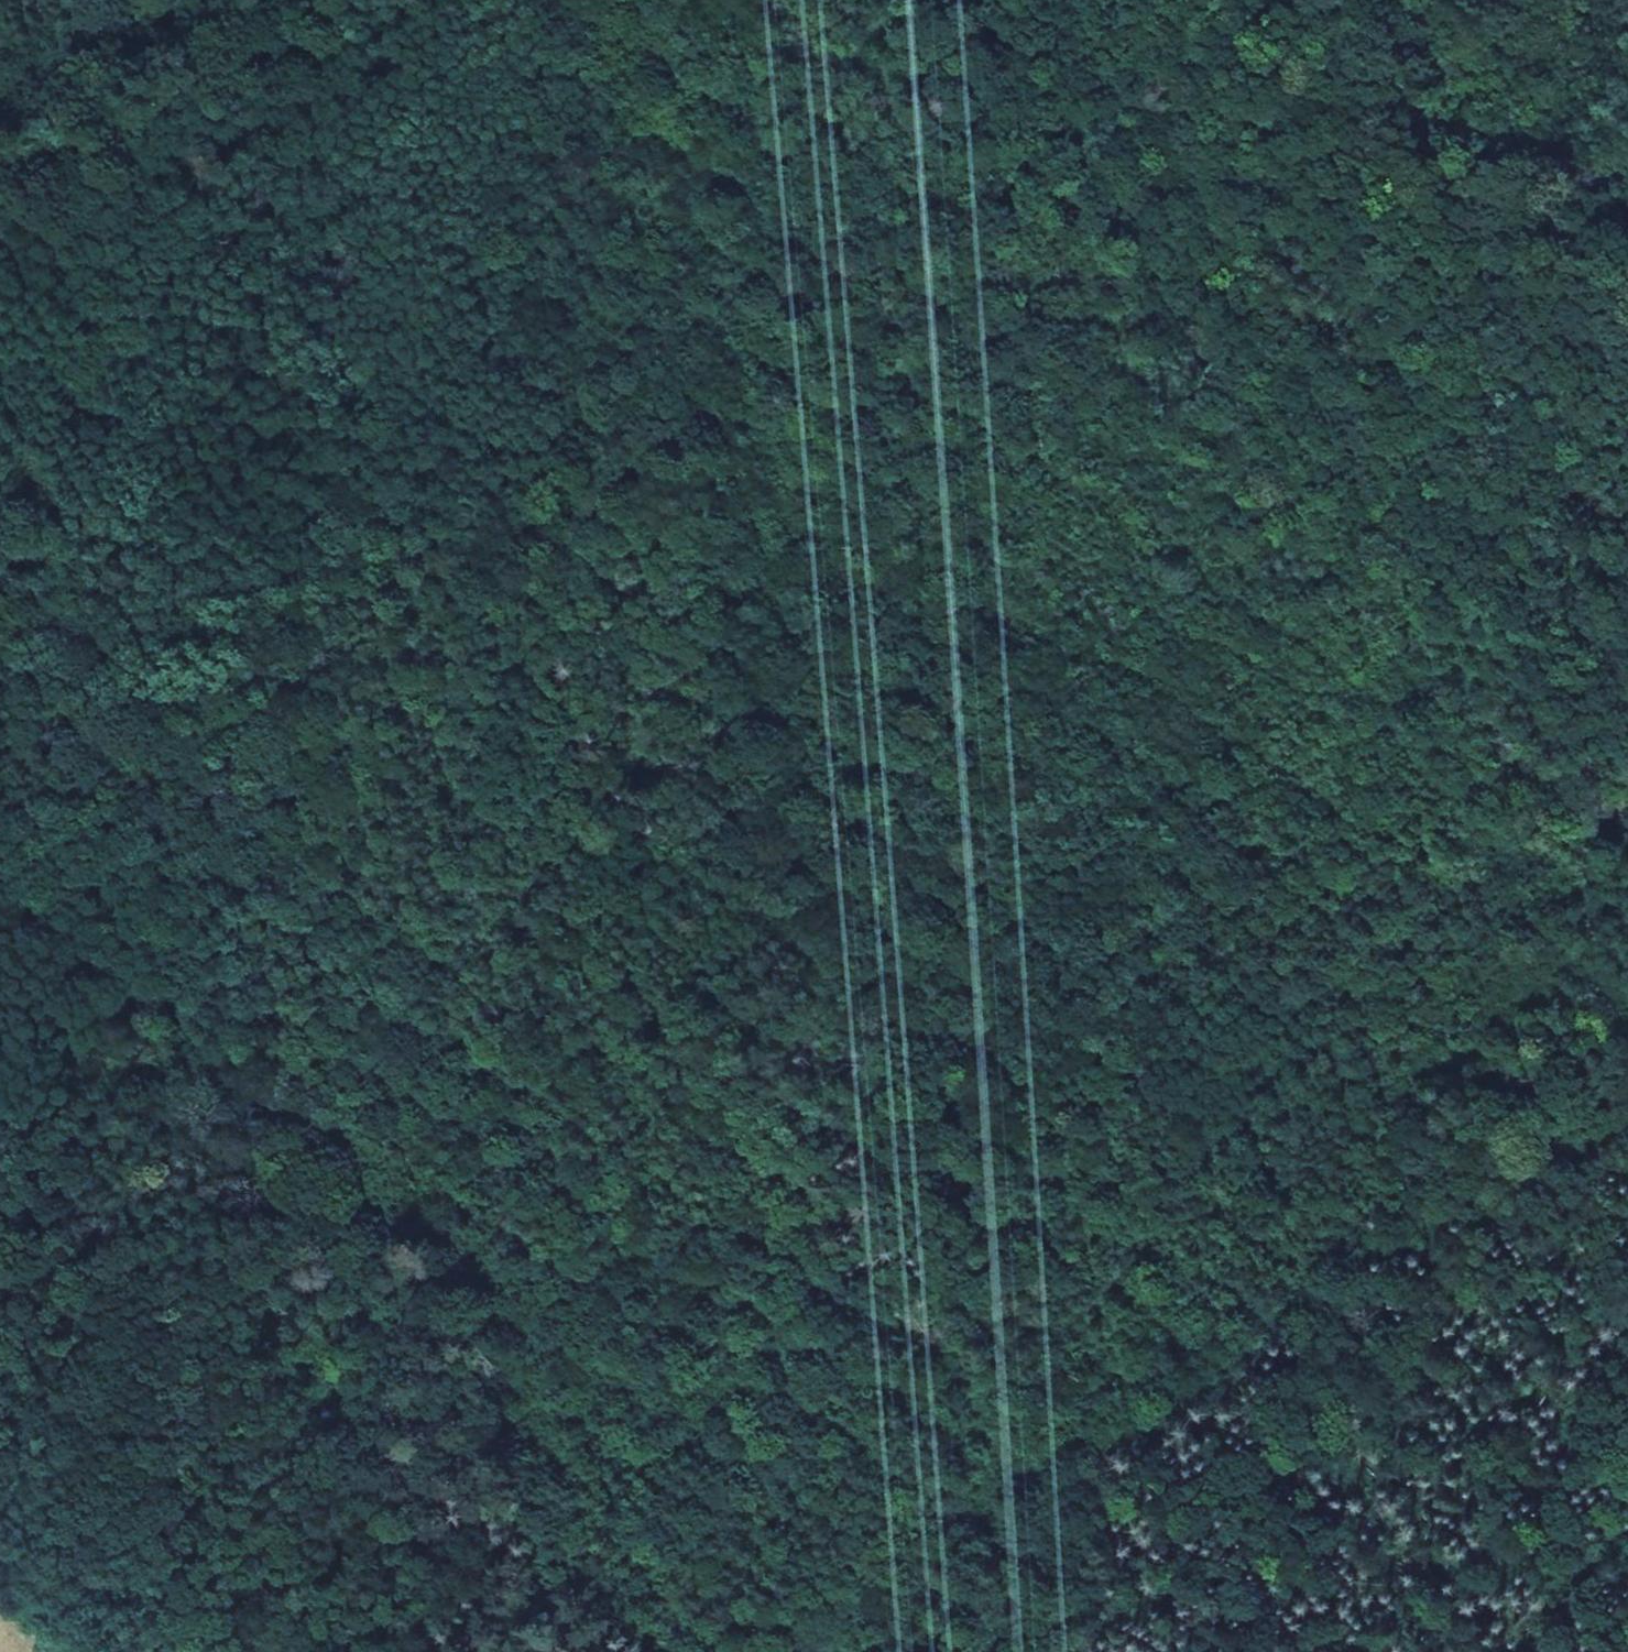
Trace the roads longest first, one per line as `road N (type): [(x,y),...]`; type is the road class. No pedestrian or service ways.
road 1 (track): [(1627,844),(1458,602),(1076,0)]
road 2 (track): [(345,0),(0,158)]

